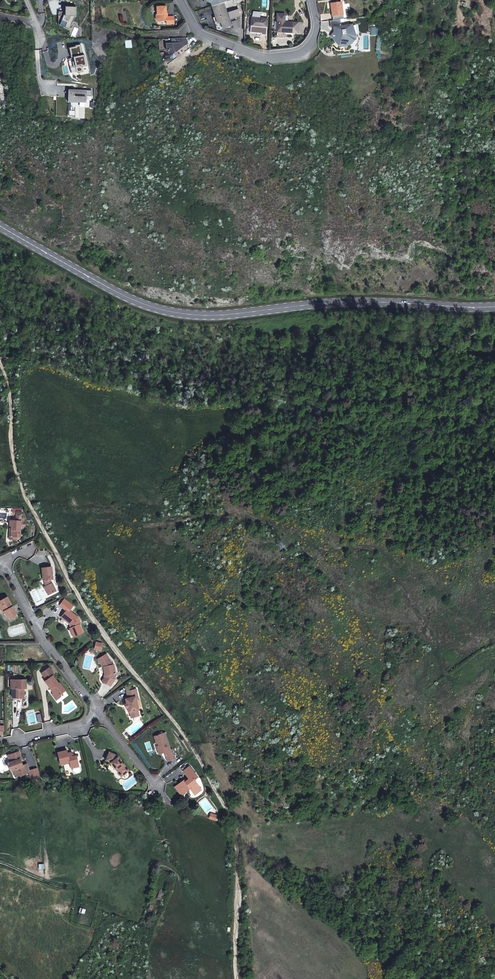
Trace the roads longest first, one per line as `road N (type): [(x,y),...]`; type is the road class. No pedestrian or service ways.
road 1 (track): [(237,978),(232,816),(187,740),(92,616),(25,497),(0,353)]
road 2 (secondary): [(494,306),(381,301),(235,315),(169,312),(0,227)]
road 3 (residential): [(102,718),(38,632),(1,564)]
road 4 (residential): [(197,28),(241,51),(296,58),(314,40),(311,0)]

